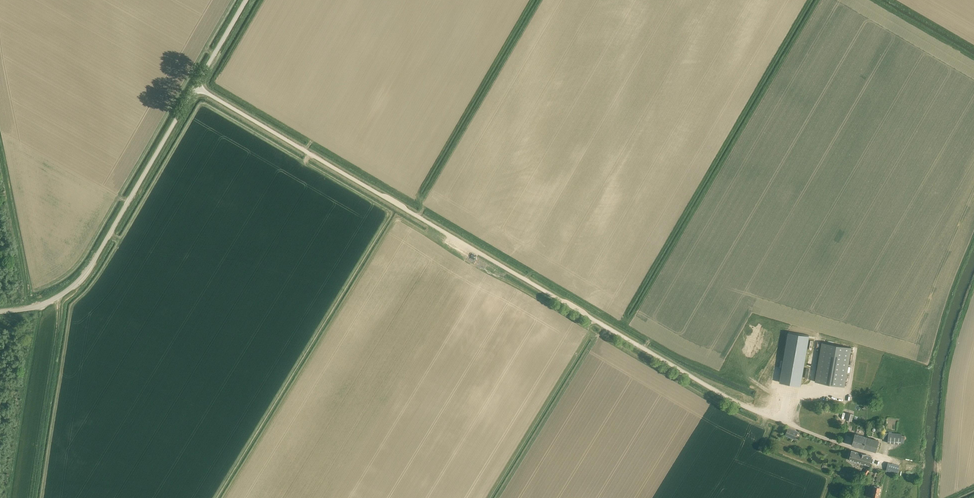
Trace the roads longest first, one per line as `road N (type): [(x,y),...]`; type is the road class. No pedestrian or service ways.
road 1 (unclassified): [(870,453),(705,387),(197,86)]
road 2 (unclassified): [(0,311),(40,306),(83,276),(197,86)]

